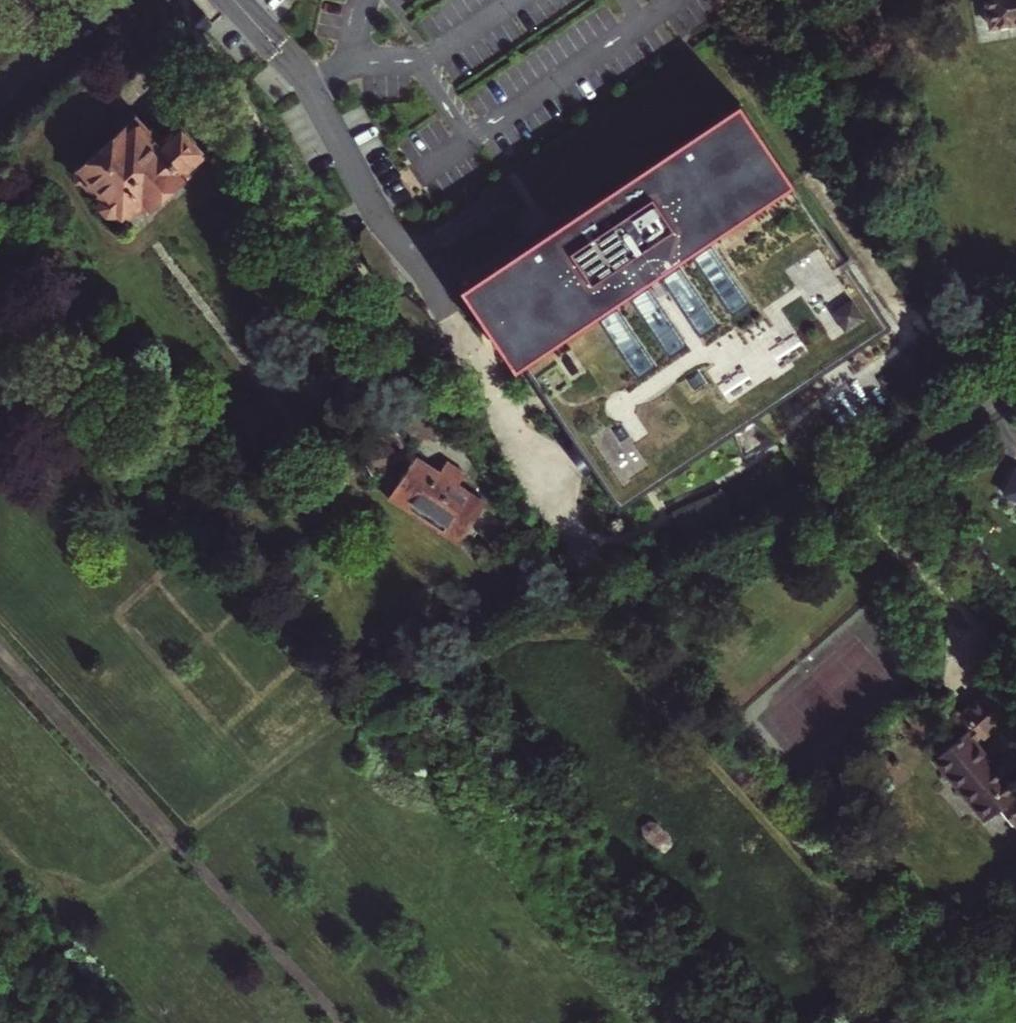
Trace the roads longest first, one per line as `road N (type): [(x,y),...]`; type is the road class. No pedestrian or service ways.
road 1 (tertiary): [(0,88),(98,0)]

